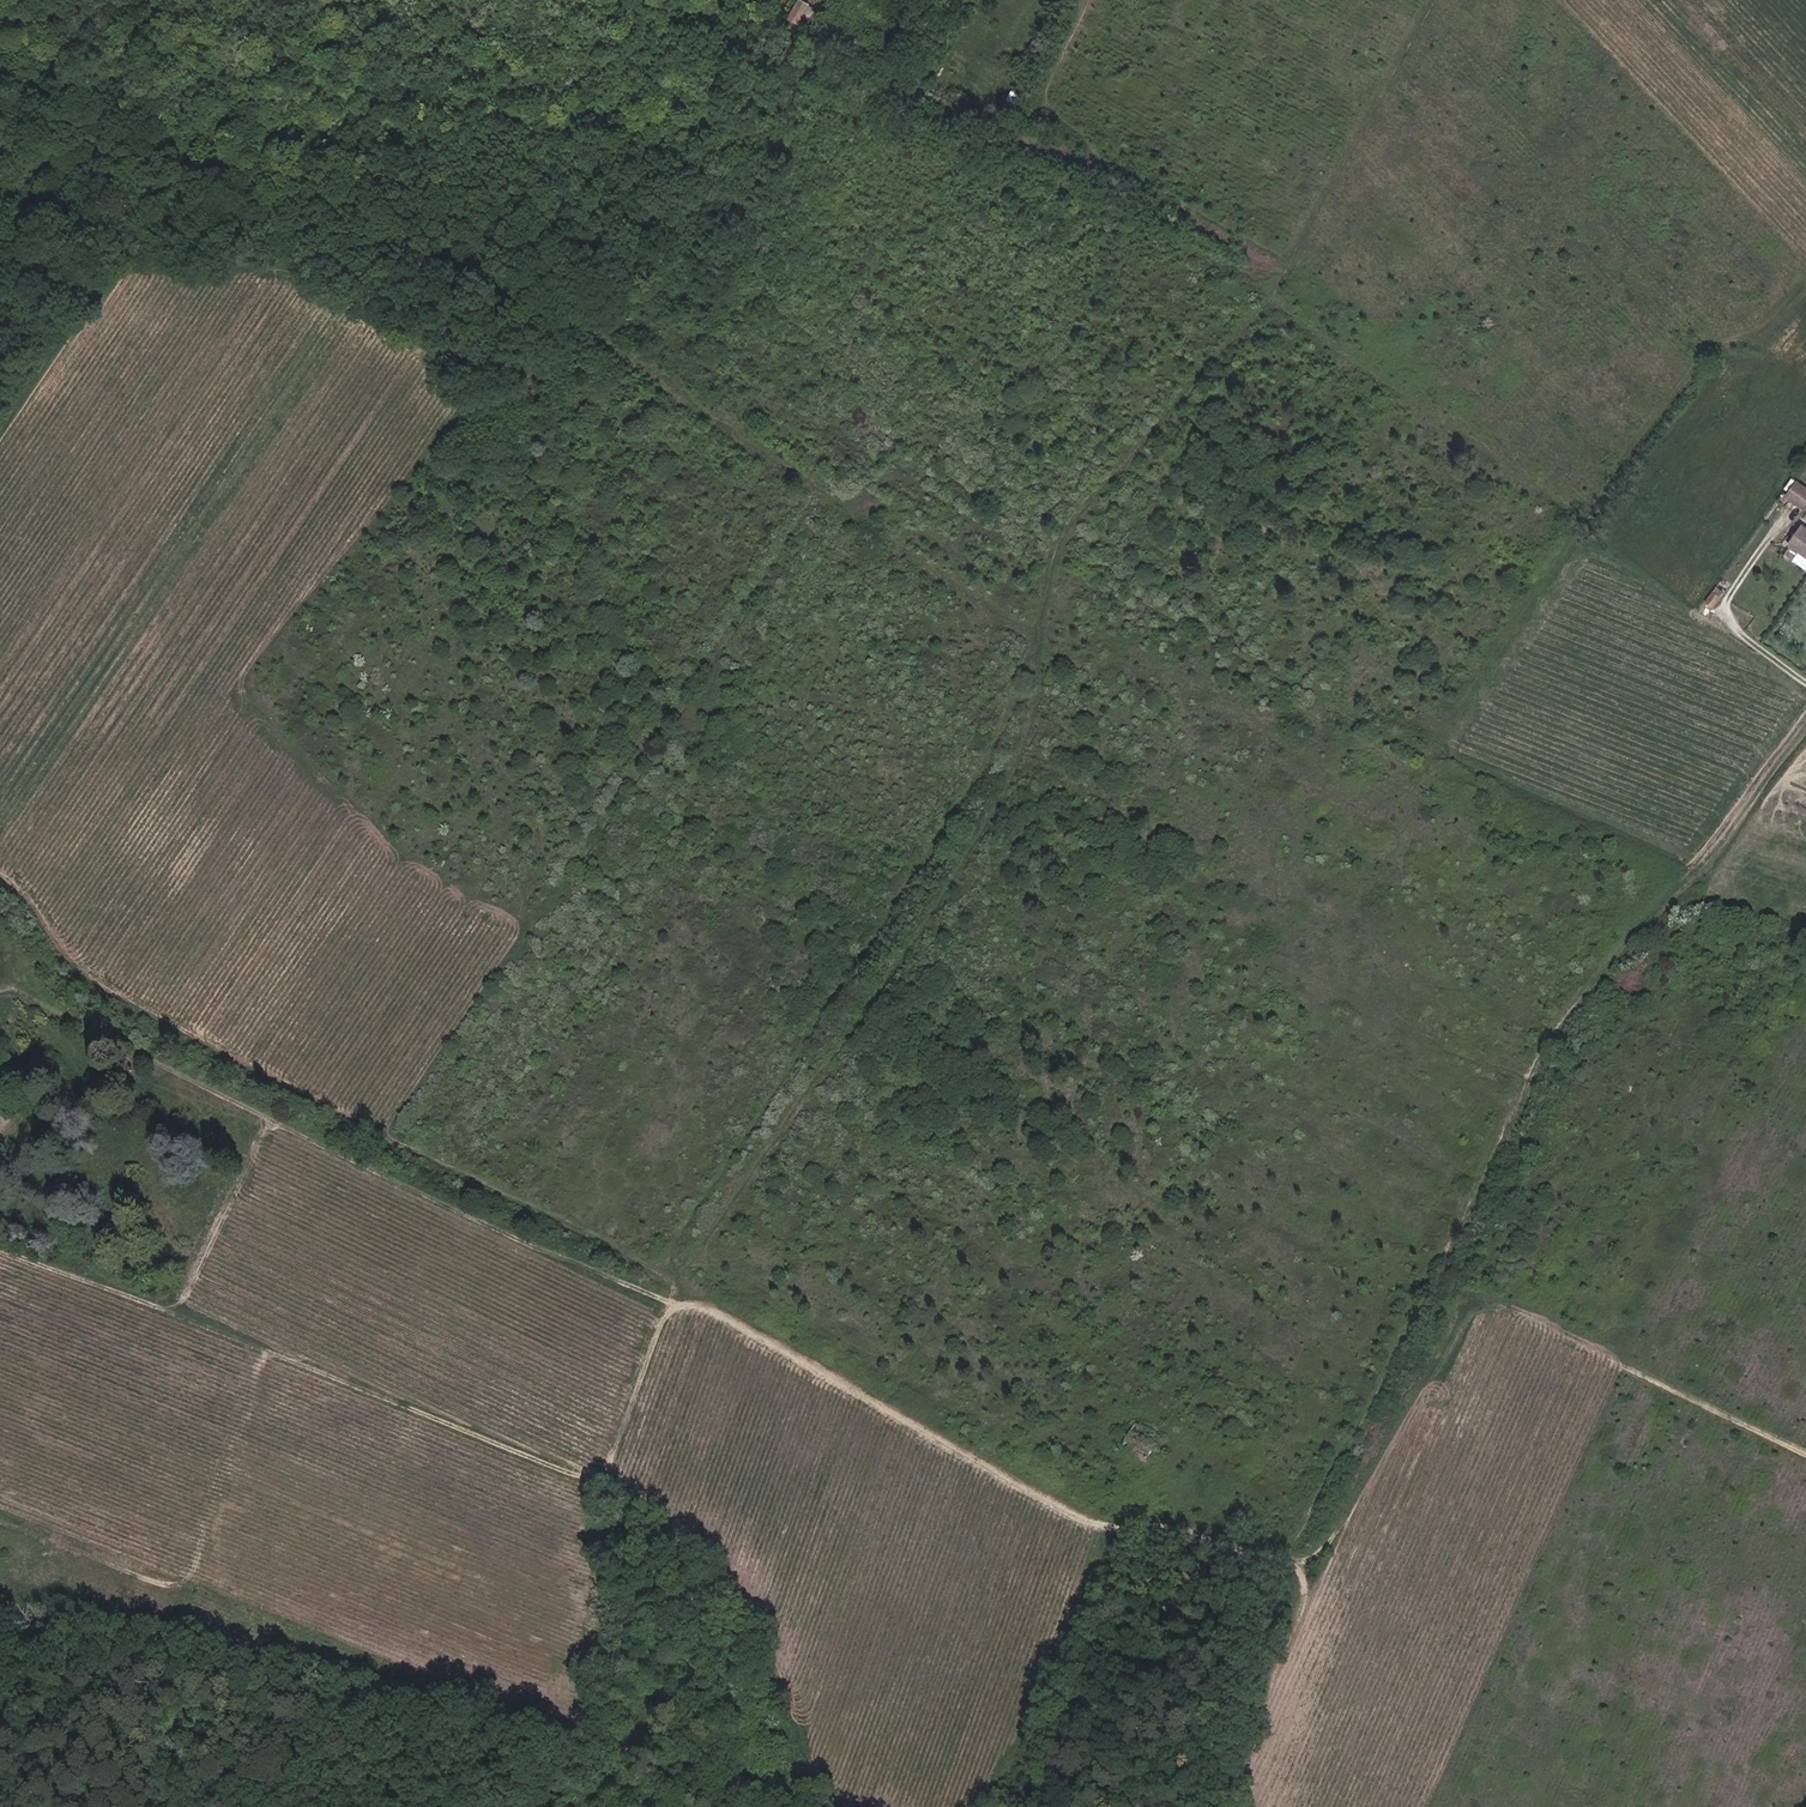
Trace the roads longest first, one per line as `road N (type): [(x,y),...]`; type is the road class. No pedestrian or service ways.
road 1 (track): [(20,978),(65,1020),(526,1243),(674,1295),(1141,1543),(1233,1565),(1301,1560),(1358,1513),(1473,1299),(1805,1453)]
road 2 (track): [(1440,0),(1258,315),(1054,569),(1031,730),(955,885),(674,1295)]
road 3 (track): [(1301,1560),(1242,1708),(1231,1806)]

